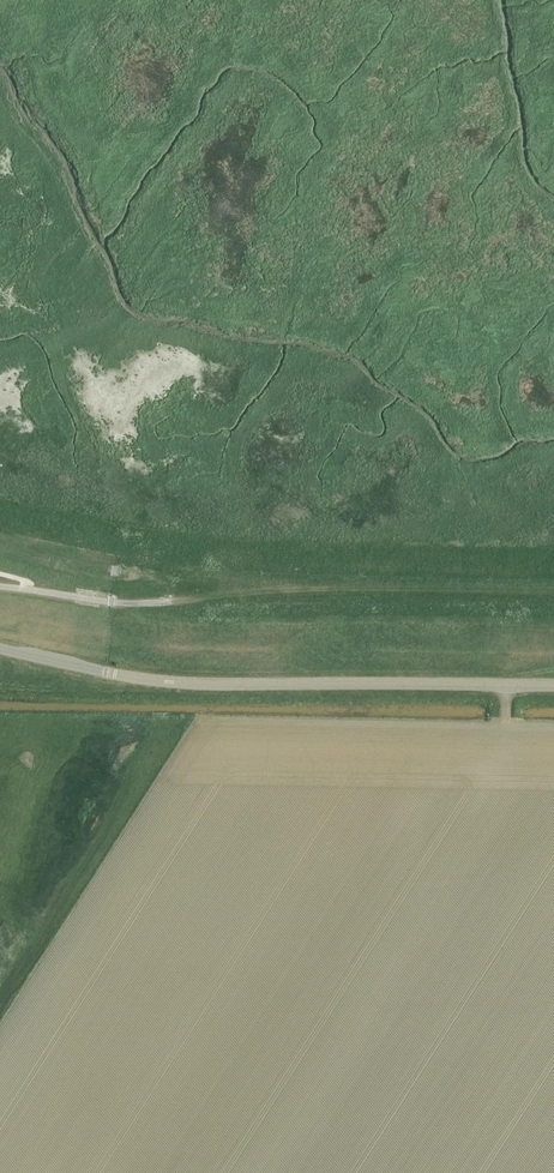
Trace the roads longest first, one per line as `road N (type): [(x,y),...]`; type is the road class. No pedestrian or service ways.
road 1 (unclassified): [(553,690),(200,686),(0,648)]

